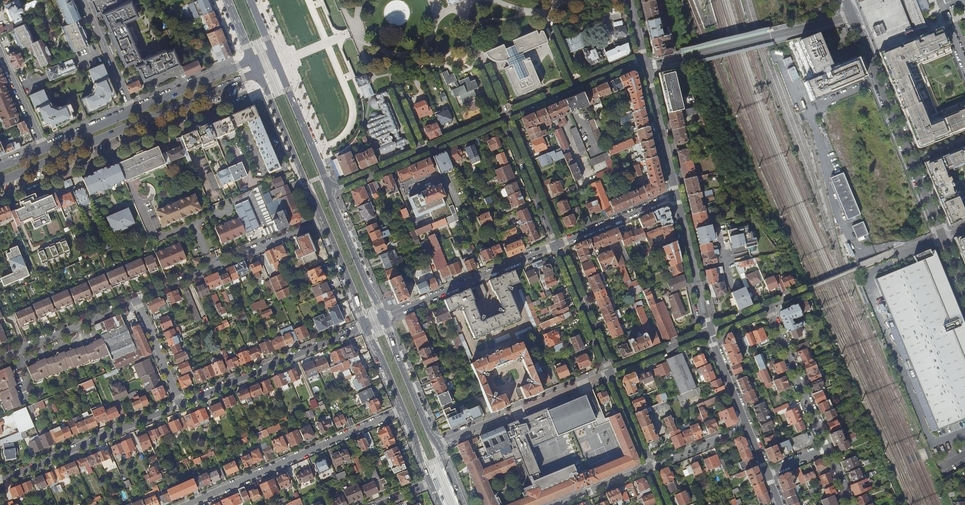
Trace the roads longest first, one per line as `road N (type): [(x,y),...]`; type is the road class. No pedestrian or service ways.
road 1 (primary): [(0,182),(258,72)]
road 2 (residential): [(943,238),(853,16)]
road 3 (residential): [(186,504),(404,409)]
road 4 (residential): [(324,220),(136,299)]
road 5 (residential): [(180,403),(366,325)]
road 6 (residential): [(0,481),(180,403)]
road 7 (residential): [(384,318),(557,245)]
road 8 (residential): [(437,444),(609,373)]
road 9 (primary): [(258,72),(324,220)]
road 10 (residential): [(767,306),(826,449)]
road 11 (residential): [(683,57),(828,22)]
road 12 (residential): [(136,299),(0,357)]
road 13 (residential): [(676,195),(708,331)]
road 14 (primary): [(384,318),(330,190)]
road 15 (residential): [(504,117),(557,245)]
road 16 (residential): [(557,245),(609,373)]
road 17 (primary): [(437,444),(384,318)]
road 18 (primary): [(330,190),(277,64)]
road 19 (residential): [(645,67),(676,195)]
road 20 (primary): [(253,61),(132,111)]
road 21 (residential): [(557,245),(676,195)]
road 22 (residential): [(85,0),(132,111)]

